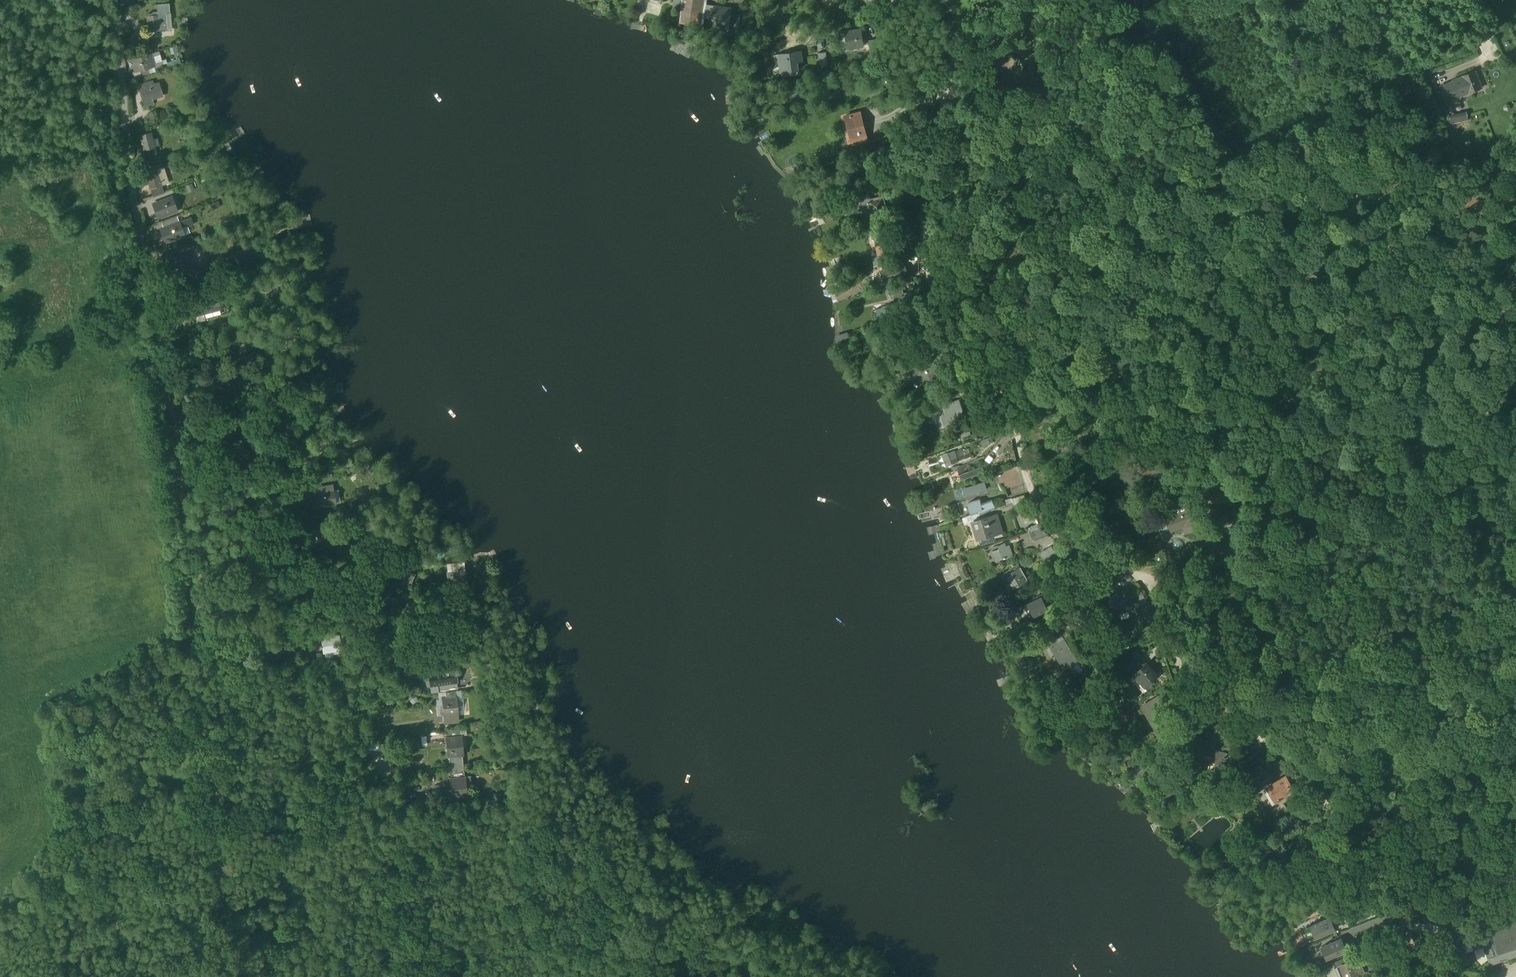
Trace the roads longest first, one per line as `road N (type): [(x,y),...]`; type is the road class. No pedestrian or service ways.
road 1 (unclassified): [(950,0),(957,40),(927,172),(928,276),(944,317),(1001,373),(1045,520),(1077,545),(1114,557),(1153,594),(1183,680),(1216,709),(1325,767),(1393,868),(1402,922),(1433,976)]
road 2 (residential): [(117,0),(130,172),(195,582),(238,976)]
road 3 (unclassified): [(1127,0),(1173,53),(1252,197),(1318,287),(1379,345),(1515,429)]
road 4 (track): [(1133,571),(1167,563),(1255,574),(1325,535),(1402,521),(1515,479)]
road 5 (track): [(1420,371),(1393,389),(1286,381),(1228,409)]
road 6 (track): [(1325,767),(1361,772),(1515,718)]
road 7 (track): [(638,976),(617,923),(504,976)]
road 8 (track): [(220,830),(381,801)]

